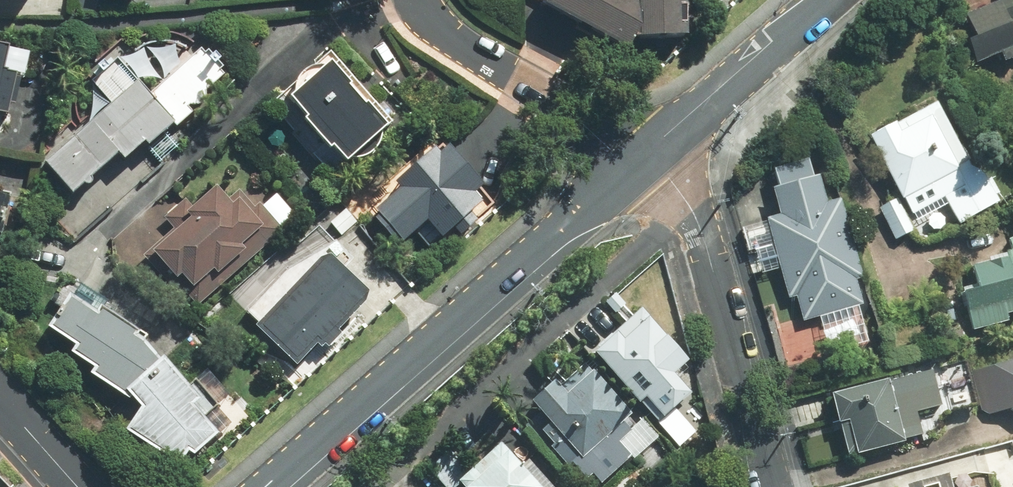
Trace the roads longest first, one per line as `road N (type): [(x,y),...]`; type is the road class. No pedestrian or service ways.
road 1 (tertiary): [(268,486),(636,159)]
road 2 (residential): [(636,159),(686,199),(701,228),(772,486)]
road 3 (residential): [(416,0),(451,39),(558,99),(636,159)]
road 4 (tertiary): [(636,159),(824,0)]

